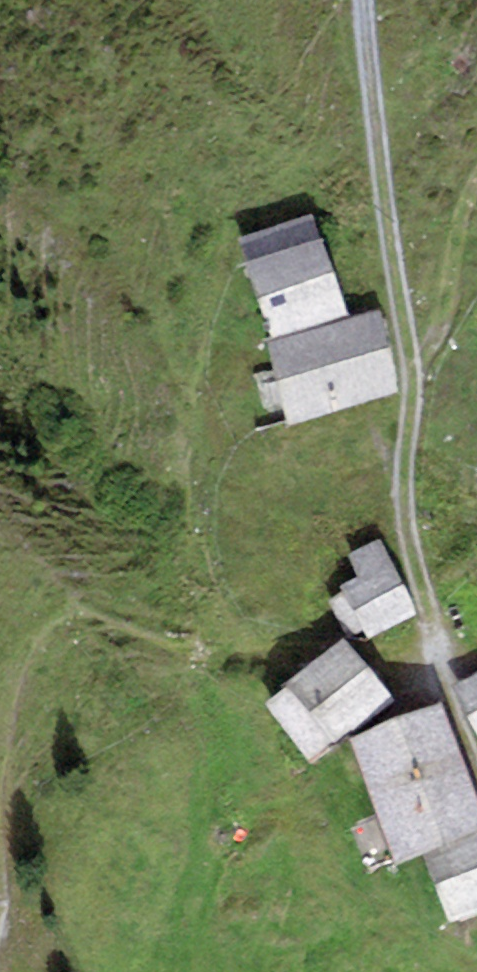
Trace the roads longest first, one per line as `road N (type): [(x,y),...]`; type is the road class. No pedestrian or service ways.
road 1 (track): [(358,0),(413,361),(403,496),(410,555),(436,663)]
road 2 (track): [(476,201),(444,312),(413,361)]
road 3 (track): [(436,663),(476,779)]

